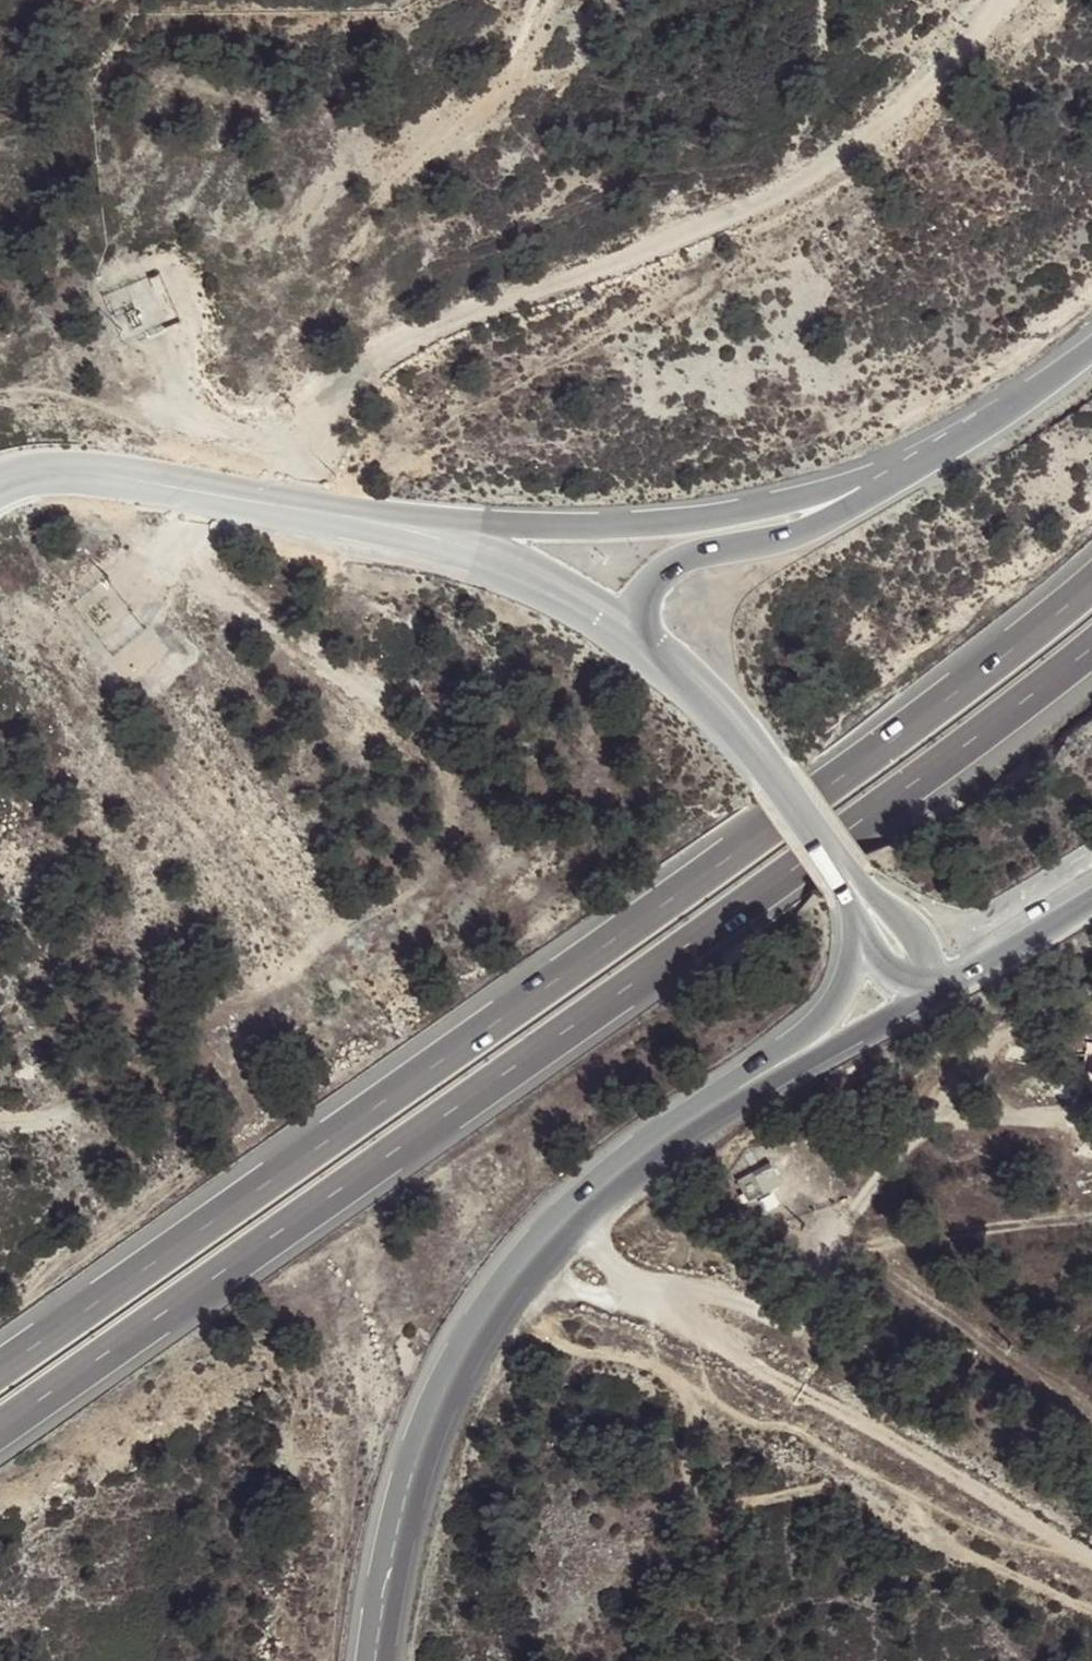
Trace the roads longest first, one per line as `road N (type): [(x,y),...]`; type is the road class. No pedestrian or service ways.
road 1 (trunk): [(0,1433),(1091,646)]
road 2 (trunk): [(1091,585),(928,712),(0,1371)]
road 3 (track): [(203,492),(193,539),(200,561),(224,589),(427,733),(449,778),(444,831),(428,868),(399,891),(66,1116),(0,1115)]
road 4 (track): [(1001,0),(891,113),(803,180),(643,253),(414,342),(358,373),(312,428),(290,505)]
road 5 (trunk): [(1002,413),(814,497),(710,519),(557,527),(290,505)]
road 6 (track): [(1091,1558),(542,1240)]
road 7 (secondary): [(668,1140),(542,1240),(502,1288),(445,1385),(413,1470),(374,1660)]
road 8 (trunk): [(1002,413),(824,524),(673,562),(651,596),(662,653)]
road 9 (unclassified): [(290,505),(515,563),(576,592),(662,653)]
road 10 (secondary): [(857,920),(853,969),(832,1009),(668,1140)]
road 11 (secondary): [(662,653),(744,729),(850,879)]
road 12 (unclassified): [(0,482),(35,472),(89,473),(290,505)]
road 13 (secondary): [(668,1140),(910,1003)]
road 14 (track): [(145,290),(197,433),(304,452)]
road 15 (trunk): [(949,982),(1091,896)]
road 16 (secondary): [(929,986),(930,959),(915,931),(850,879)]

